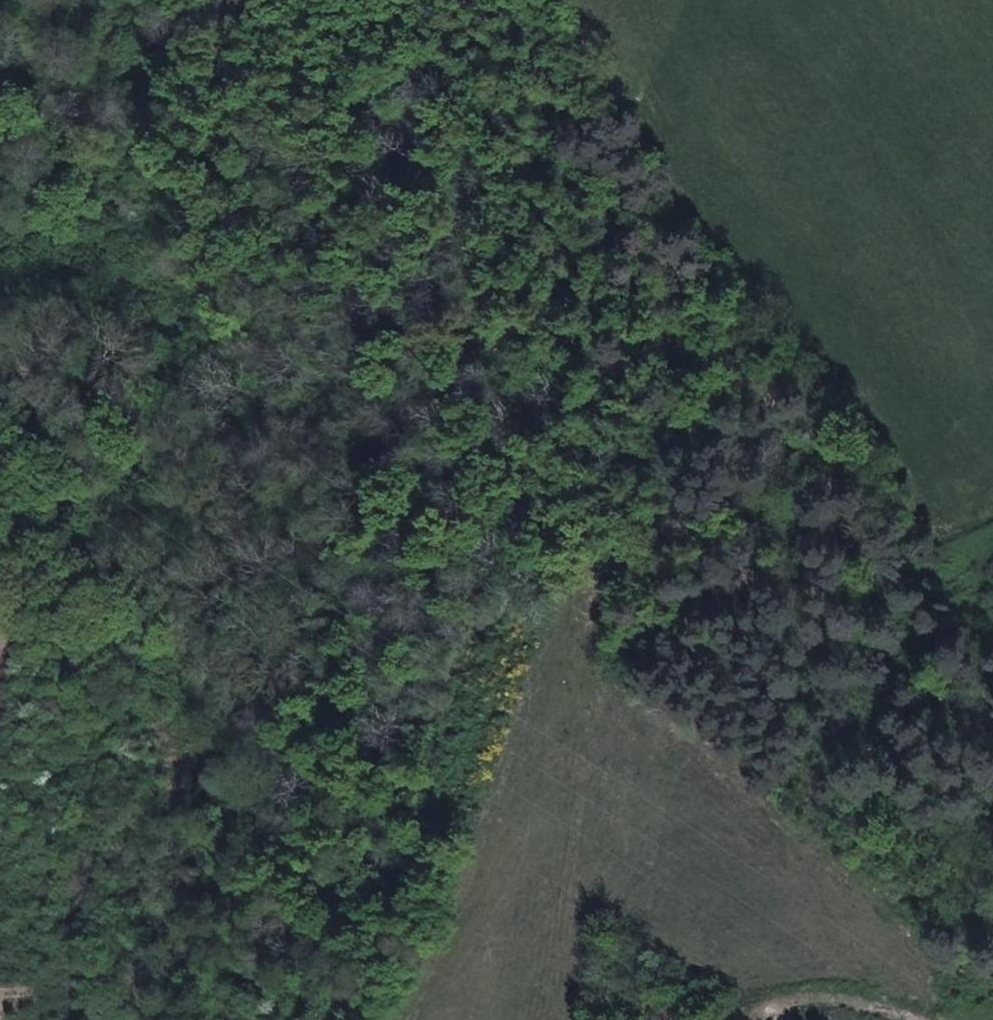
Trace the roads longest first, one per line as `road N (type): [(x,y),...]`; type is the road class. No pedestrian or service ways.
road 1 (track): [(886,1019),(824,989),(772,992),(737,1019)]

